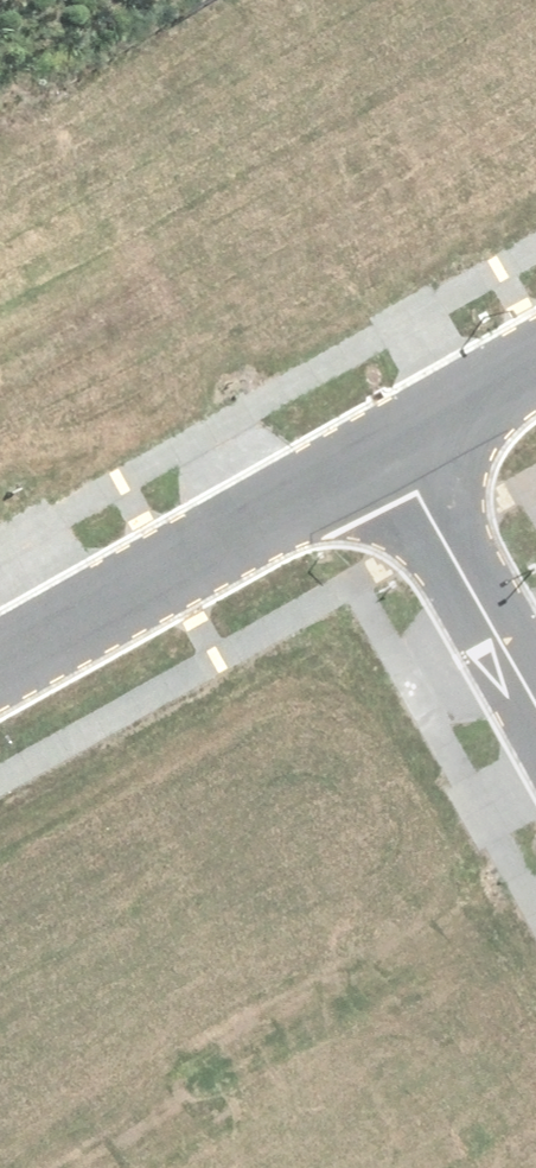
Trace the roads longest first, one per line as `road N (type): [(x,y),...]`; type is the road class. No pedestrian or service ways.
road 1 (residential): [(389,446),(0,668)]
road 2 (residential): [(535,707),(389,446)]
road 3 (residential): [(535,361),(389,446)]

